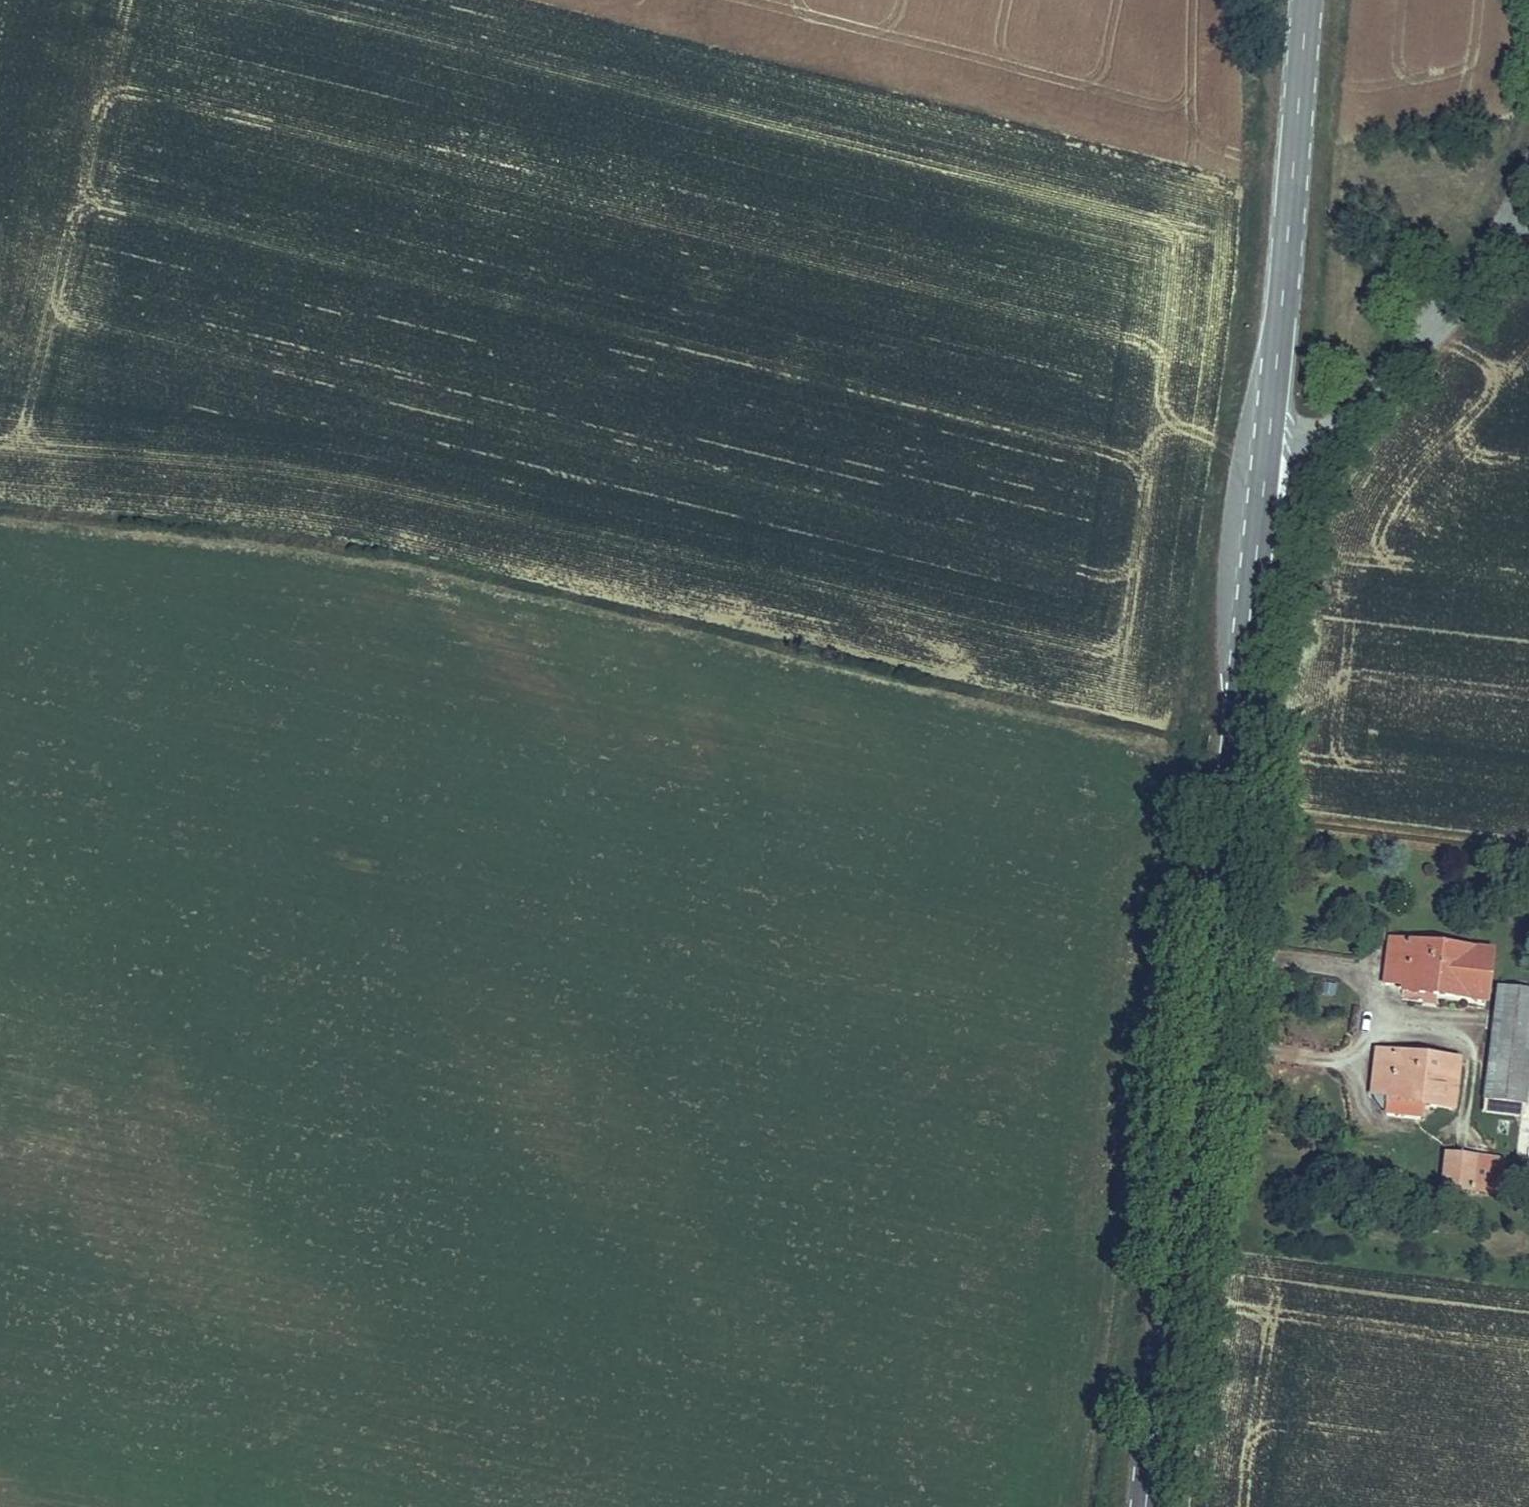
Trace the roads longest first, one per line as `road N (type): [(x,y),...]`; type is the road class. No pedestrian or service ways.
road 1 (primary): [(1142,1506),(1248,613),(1306,0)]

